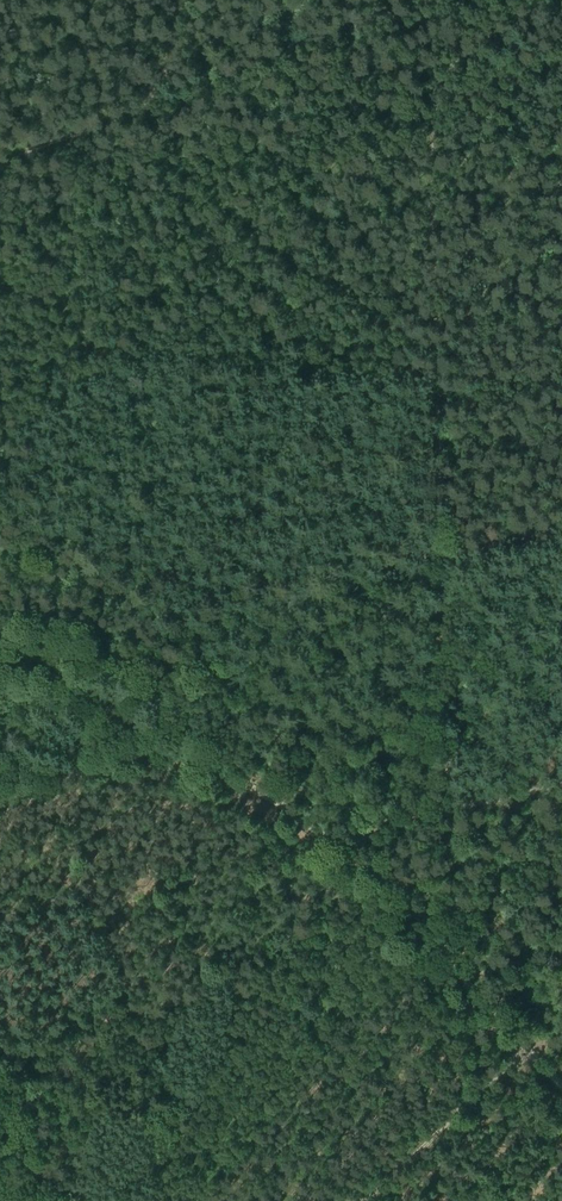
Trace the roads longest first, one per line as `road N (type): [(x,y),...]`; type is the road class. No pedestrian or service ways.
road 1 (track): [(54,662),(442,560)]
road 2 (track): [(442,560),(449,952)]
road 3 (track): [(449,952),(358,861),(159,743)]
road 4 (track): [(168,0),(171,46),(144,98),(0,162)]
road 5 (track): [(561,782),(426,813),(335,846)]
road 6 (track): [(449,952),(561,1086)]
road 7 (track): [(159,743),(54,662)]
road 8 (track): [(561,529),(442,560)]

